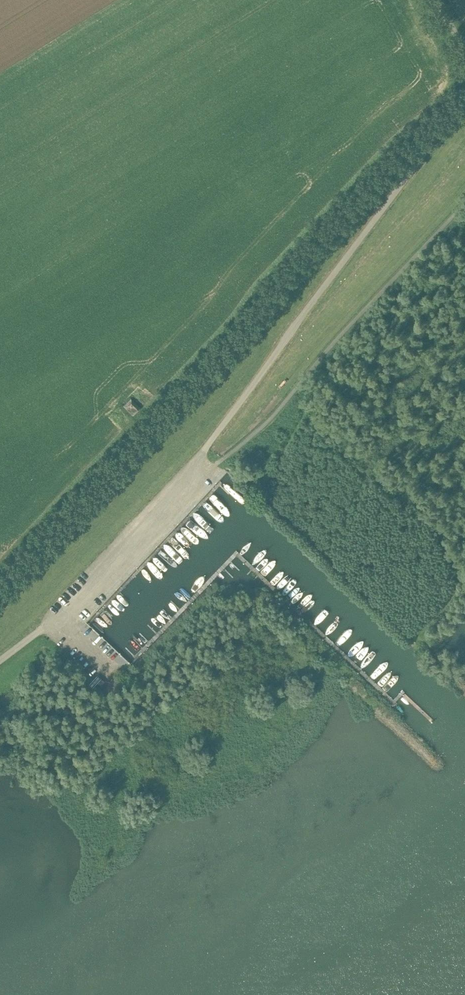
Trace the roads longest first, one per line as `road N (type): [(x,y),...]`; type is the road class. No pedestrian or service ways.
road 1 (unclassified): [(0,660),(55,618),(185,477),(444,124)]
road 2 (unclassified): [(0,597),(370,193),(444,124)]

